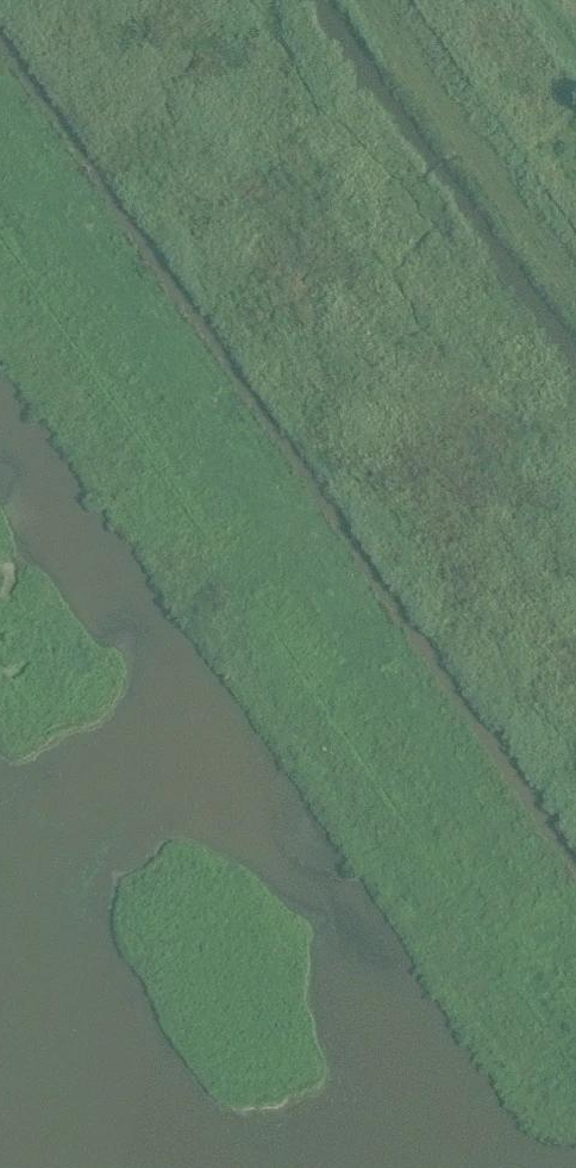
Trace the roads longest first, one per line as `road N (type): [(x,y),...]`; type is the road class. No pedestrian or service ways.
road 1 (track): [(375,0),(575,283)]

